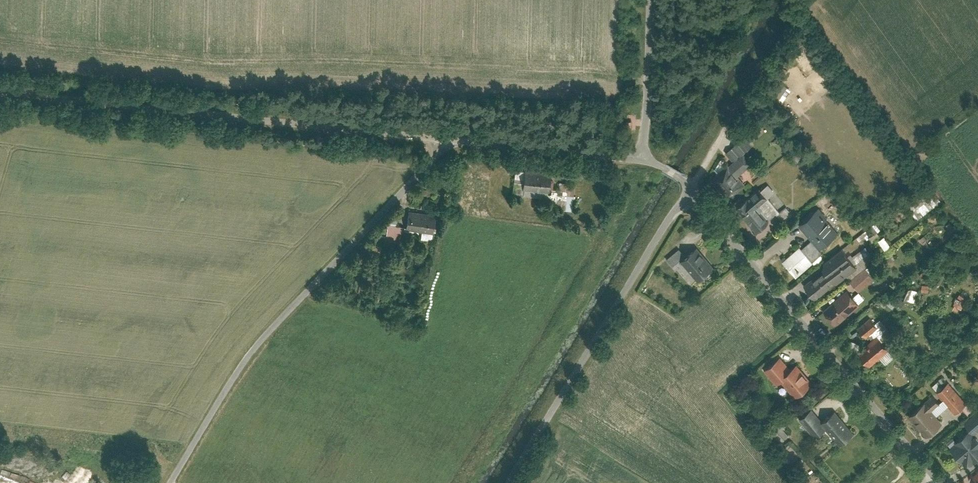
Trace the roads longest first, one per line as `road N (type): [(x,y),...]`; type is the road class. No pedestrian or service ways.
road 1 (residential): [(453,143),(0,93)]
road 2 (residential): [(453,143),(262,338),(172,482)]
road 3 (residential): [(695,192),(940,482)]
road 4 (residential): [(695,192),(662,229),(509,482)]
road 5 (residential): [(640,160),(453,143)]
road 6 (residential): [(650,0),(640,160)]

